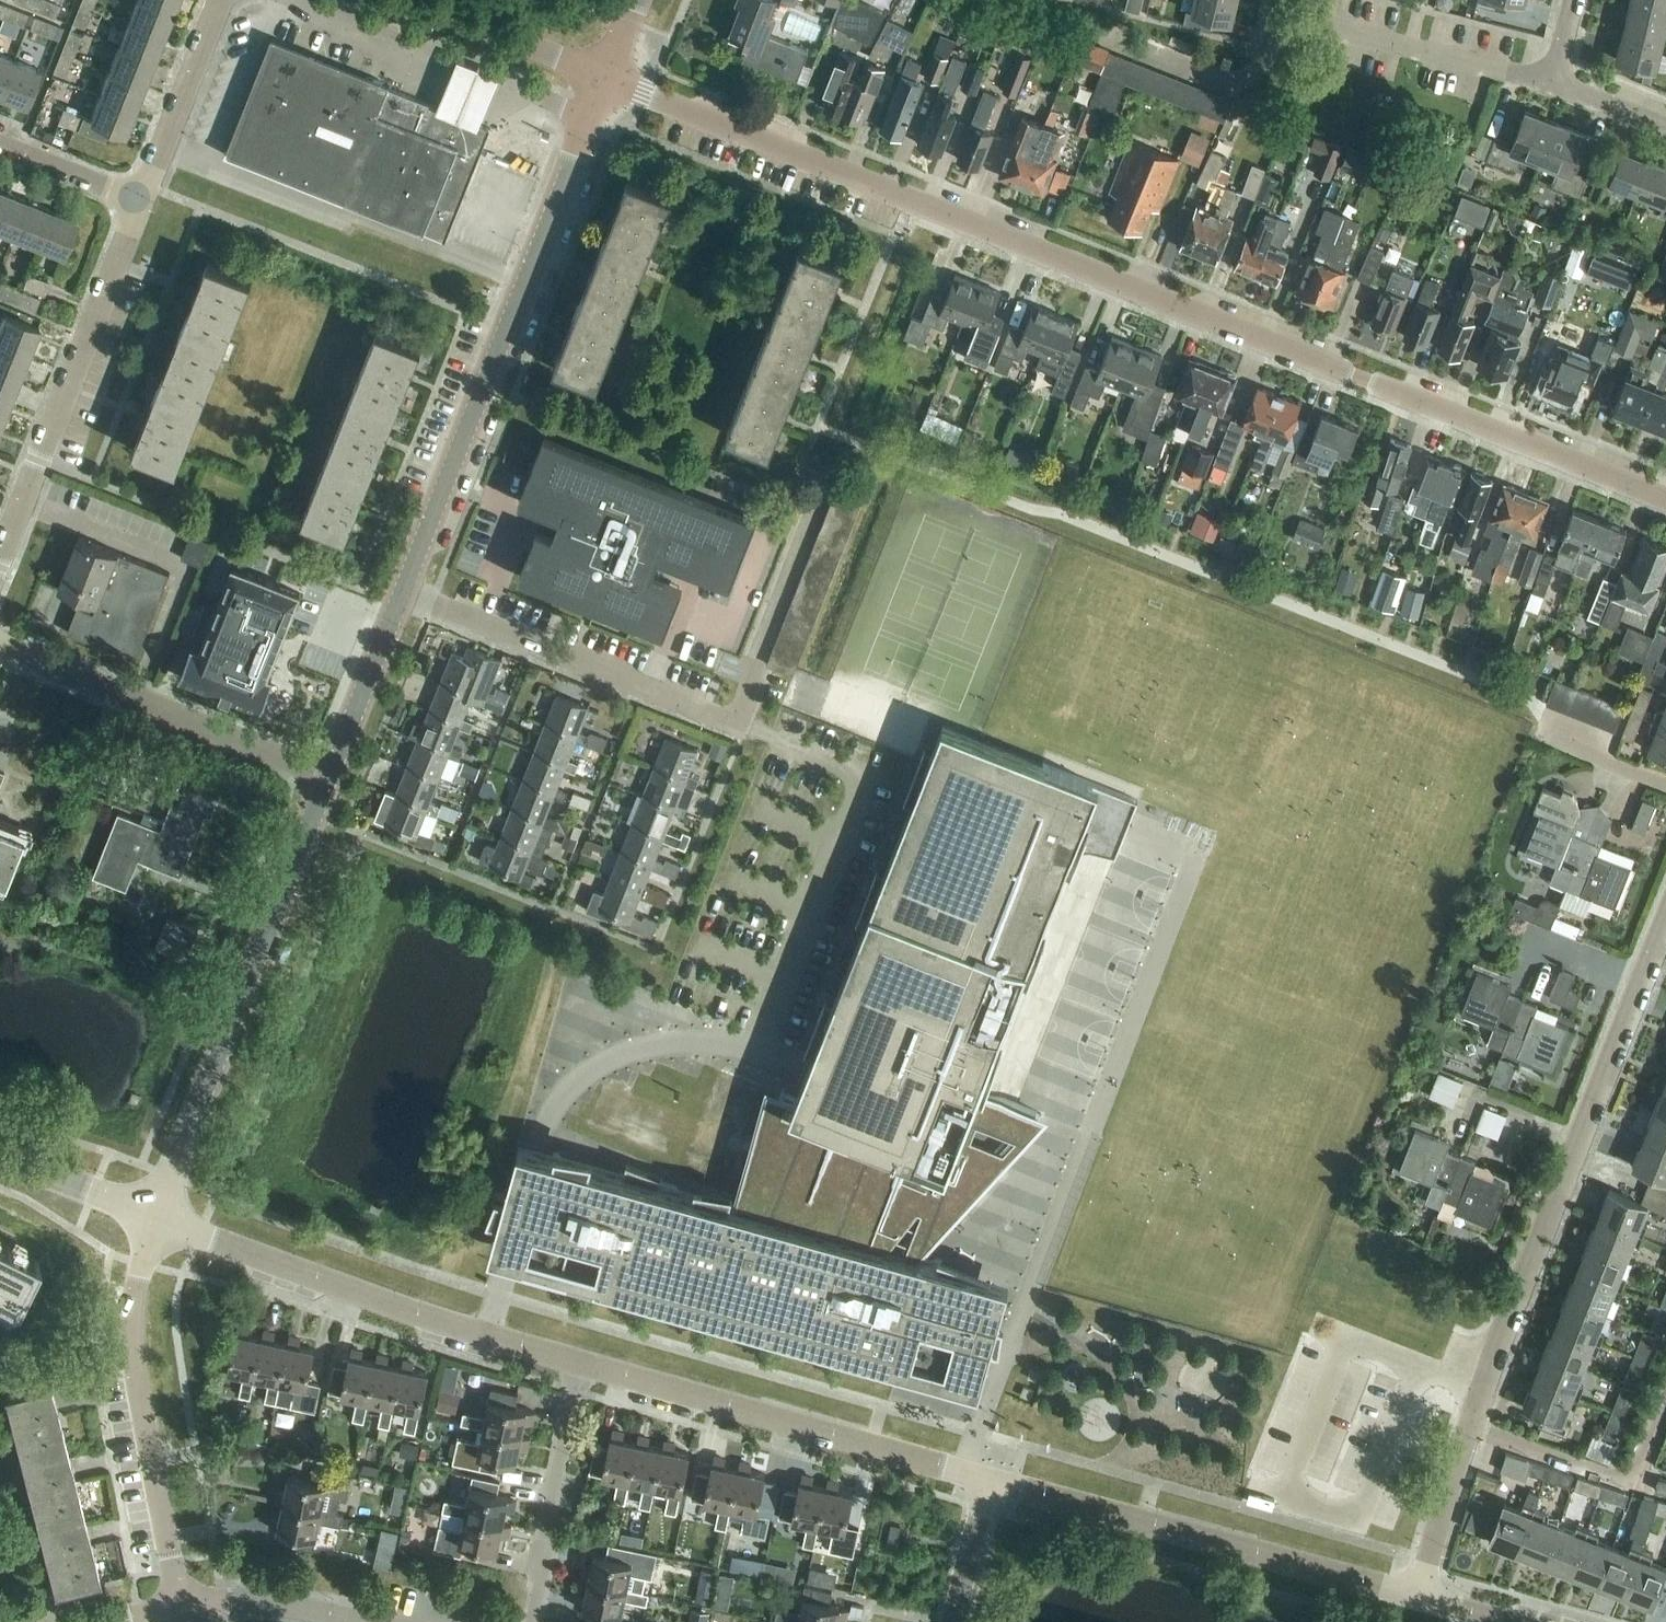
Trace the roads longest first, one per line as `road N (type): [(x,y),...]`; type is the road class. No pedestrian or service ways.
road 1 (unclassified): [(1665,502),(607,78)]
road 2 (residential): [(1665,919),(1504,1330),(1418,1598)]
road 3 (tertiary): [(607,78),(403,593)]
road 4 (residential): [(1553,83),(1279,16),(1265,64),(1241,83),(1226,86),(1131,44)]
road 5 (tertiary): [(329,778),(155,1219)]
road 6 (tertiary): [(155,1219),(578,1365)]
road 7 (tertiary): [(991,1481),(1418,1598)]
road 8 (tertiary): [(578,1365),(991,1481)]
road 9 (residential): [(758,672),(737,725),(403,593)]
road 10 (tertiary): [(155,1219),(135,1304),(133,1356),(180,1608)]
road 11 (residential): [(141,201),(0,558)]
road 12 (residential): [(0,647),(329,778)]
road 13 (residential): [(578,1365),(538,1555),(534,1621)]
road 14 (residential): [(222,0),(141,201)]
road 15 (unclassified): [(607,78),(410,0)]
road 16 (tertiary): [(403,593),(329,778)]
road 17 (residential): [(359,1621),(252,1603),(180,1608)]
road 18 (tertiary): [(0,1158),(155,1219)]
road 19 (residential): [(0,145),(141,201)]
road 20 (residential): [(991,1481),(955,1621)]
road 21 (residential): [(1665,786),(1597,760),(1595,743),(1547,722)]
road 22 (residential): [(1665,127),(1553,83)]

